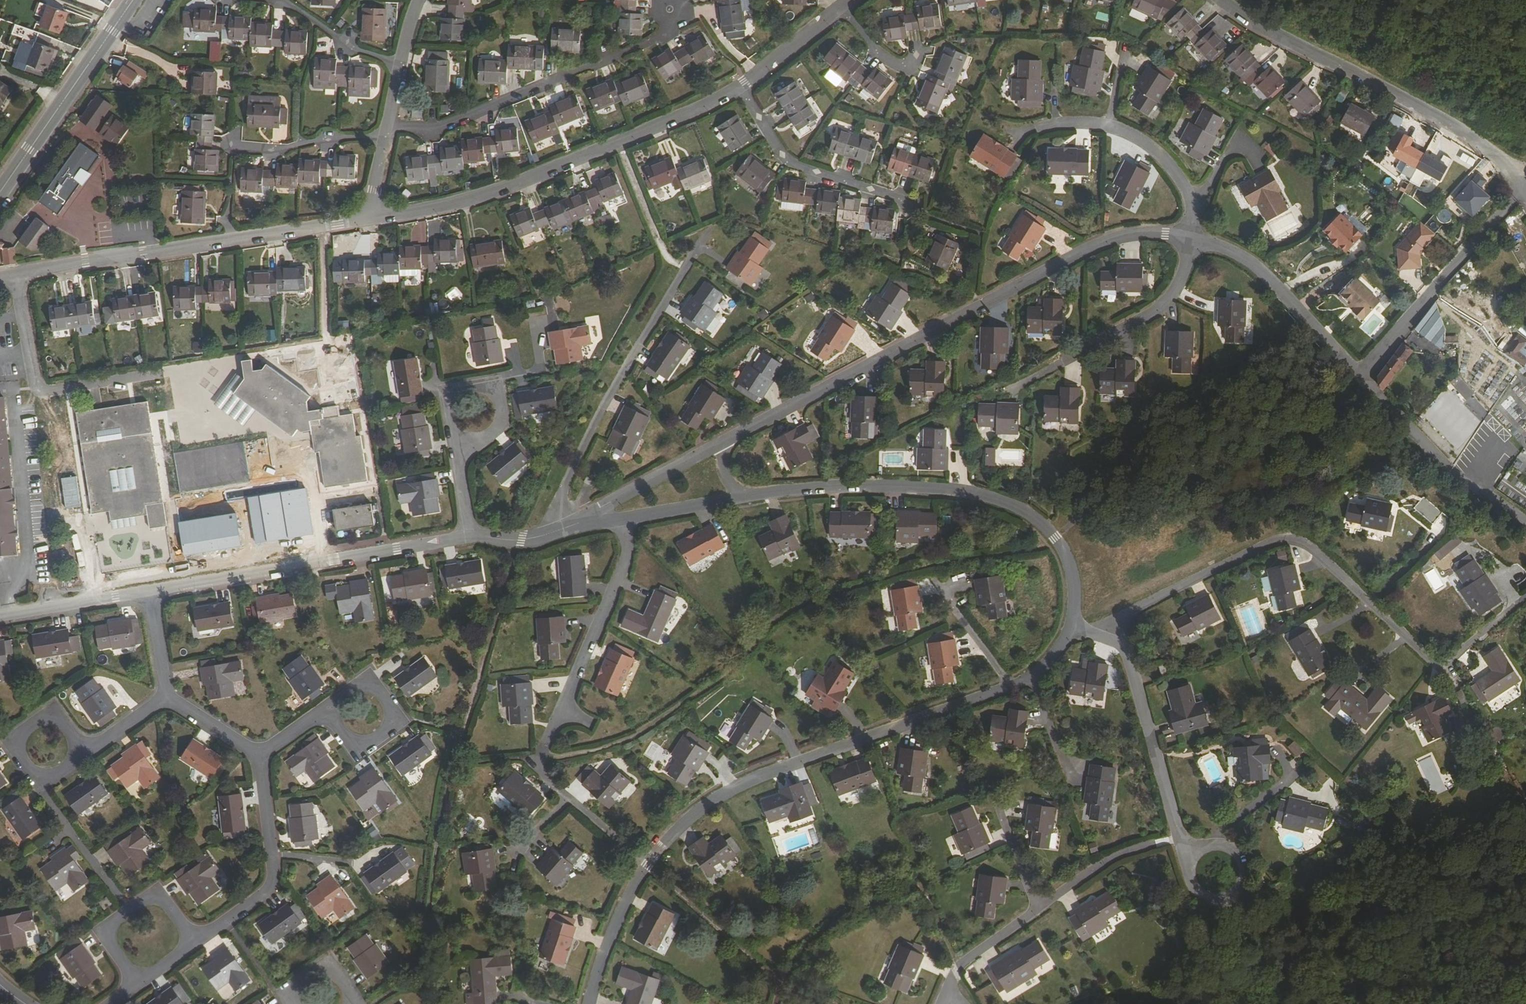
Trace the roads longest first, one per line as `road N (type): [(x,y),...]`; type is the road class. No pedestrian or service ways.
road 1 (residential): [(720,446),(1080,252),(1141,233),(1191,240)]
road 2 (residential): [(1072,627),(1039,670),(1014,686),(732,790),(687,820),(647,864)]
road 3 (residential): [(740,498),(875,486),(1005,502),(1032,515),(1065,554),(1072,627)]
road 4 (residential): [(1443,664),(1292,541),(1260,547),(1154,601),(1118,624),(1109,640)]
road 5 (residential): [(739,88),(509,187),(369,220)]
road 6 (residential): [(1519,195),(1518,175),(1459,130),(1222,0)]
road 7 (residential): [(150,593),(469,537)]
road 8 (residential): [(545,535),(606,402),(692,259)]
road 9 (residential): [(670,20),(662,37),(640,48),(440,130),(388,125)]
road 10 (residential): [(623,519),(626,560),(541,759),(542,775),(565,798)]
road 11 (residential): [(1359,375),(1519,195)]
road 12 (tertiary): [(133,0),(0,193)]
road 13 (residential): [(918,214),(900,199),(792,164),(739,88)]
road 14 (residential): [(194,945),(272,885),(259,757)]
road 15 (residential): [(1037,130),(1095,124),(1149,146),(1188,194),(1191,240)]
road 16 (residential): [(1191,240),(1261,272),(1359,375)]
road 17 (residential): [(1109,640),(1129,661),(1180,837)]
road 18 (residential): [(1191,240),(1166,303),(1063,363)]
road 19 (residential): [(194,945),(166,903),(146,901),(109,934),(137,984)]
road 20 (residential): [(568,529),(720,446)]
road 21 (residential): [(384,142),(340,140),(273,152),(236,148),(236,133)]
road 22 (residential): [(1195,857),(1190,878),(1201,895),(1221,900),(1239,890),(1245,870),(1235,852),(1215,846),(1198,854)]
road 23 (residential): [(78,758),(59,777),(41,777),(25,765),(20,746),(28,728),(45,719),(65,723),(78,738)]
road 24 (residential): [(1359,375),(1474,485)]
road 25 (residential): [(0,616),(150,593)]
road 26 (residential): [(647,864),(590,1003)]
road 27 (residential): [(325,710),(351,745),(380,739),(391,728),(390,710),(372,687),(359,686)]
road 28 (residential): [(369,220),(231,241)]
road 29 (residential): [(454,447),(491,434),(502,413),(489,387),(461,390),(448,404)]
road 30 (residential): [(1040,907),(964,961),(942,1001)]
road 31 (residential): [(151,253),(16,275)]
road 32 (residential): [(283,2),(347,49),(401,67)]
road 33 (residential): [(843,8),(739,88)]
road 34 (residential): [(992,788),(1040,907)]

